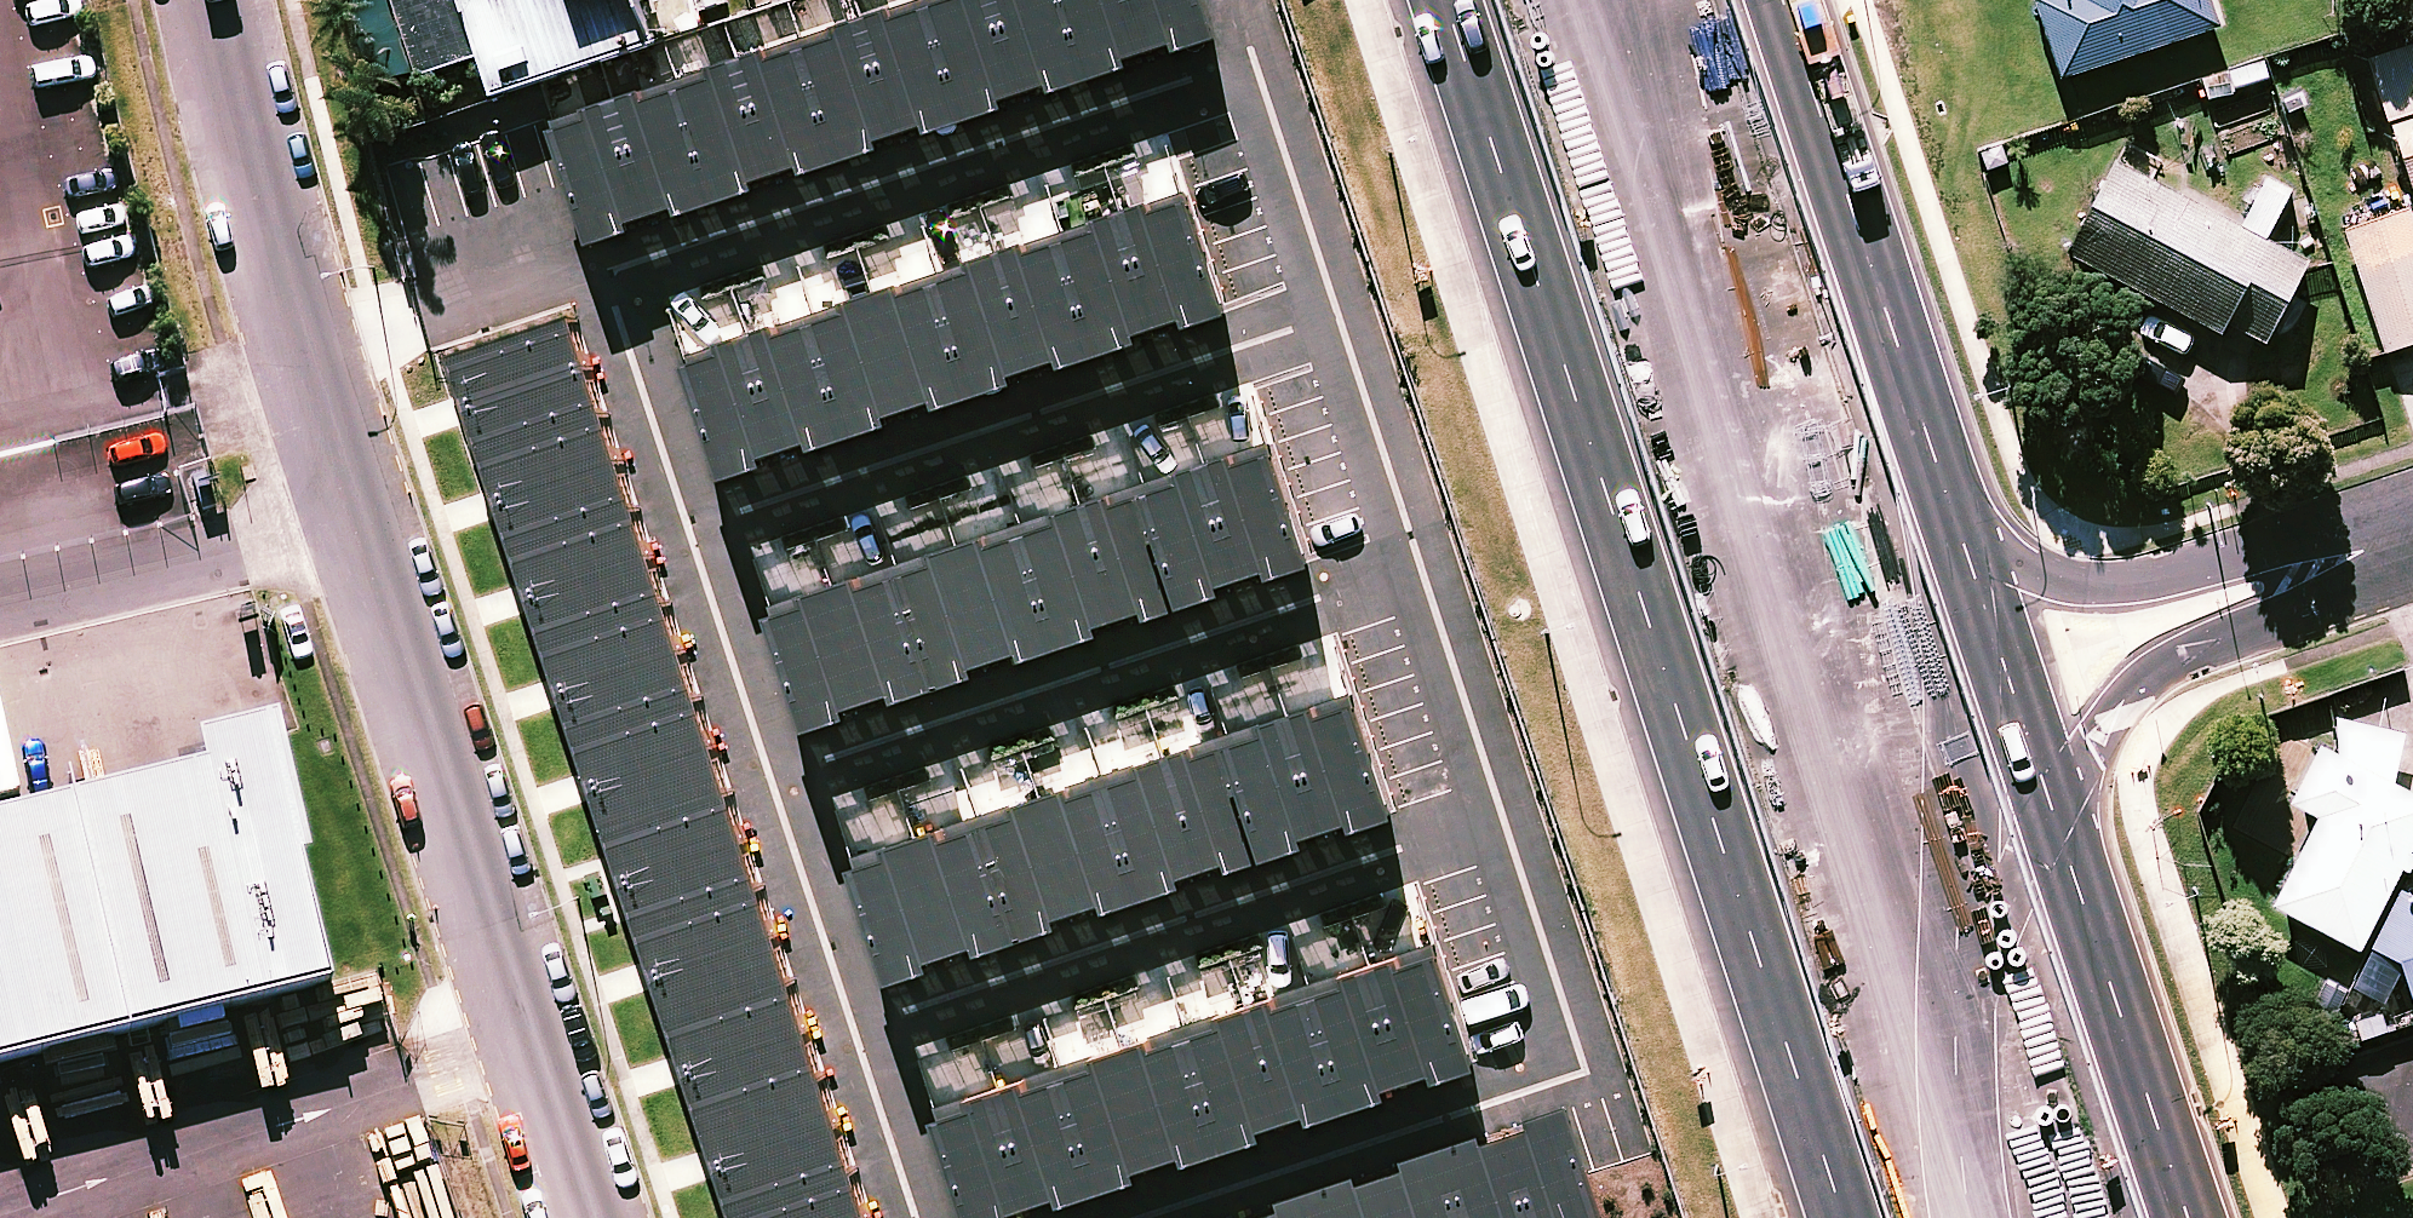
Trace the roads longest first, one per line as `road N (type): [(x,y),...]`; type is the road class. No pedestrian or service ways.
road 1 (primary): [(1845,1217),(1681,695),(1442,0)]
road 2 (motorway): [(1952,1217),(1570,0)]
road 3 (motorway): [(1677,0),(2054,1217)]
road 4 (residential): [(590,1217),(302,341)]
road 5 (residential): [(1320,337),(1238,86),(640,283)]
road 6 (residential): [(1131,1217),(1561,1070),(1489,855)]
road 7 (residential): [(1489,855),(886,1061)]
road 8 (residential): [(1320,337),(717,528)]
road 9 (residential): [(1407,610),(806,807)]
road 10 (primary): [(1797,0),(1863,169),(1978,523)]
road 11 (primary): [(2072,818),(2209,1217)]
road 12 (residential): [(2361,555),(2278,620),(2145,679),(2082,763),(2072,818)]
road 13 (residential): [(1978,523),(2037,569),(2075,582),(2135,583),(2244,560),(2361,555)]
road 14 (residential): [(302,341),(251,184),(208,0)]
road 15 (residential): [(640,283),(608,286),(576,270),(302,341)]
road 16 (primary): [(1978,523),(2072,818)]
road 17 (residential): [(717,528),(806,807)]
road 18 (residential): [(1407,610),(1320,337)]
road 19 (residential): [(806,807),(886,1061)]
road 20 (residential): [(1489,855),(1407,610)]
road 21 (residential): [(640,283),(717,528)]
road 22 (residential): [(886,1061),(936,1217)]

